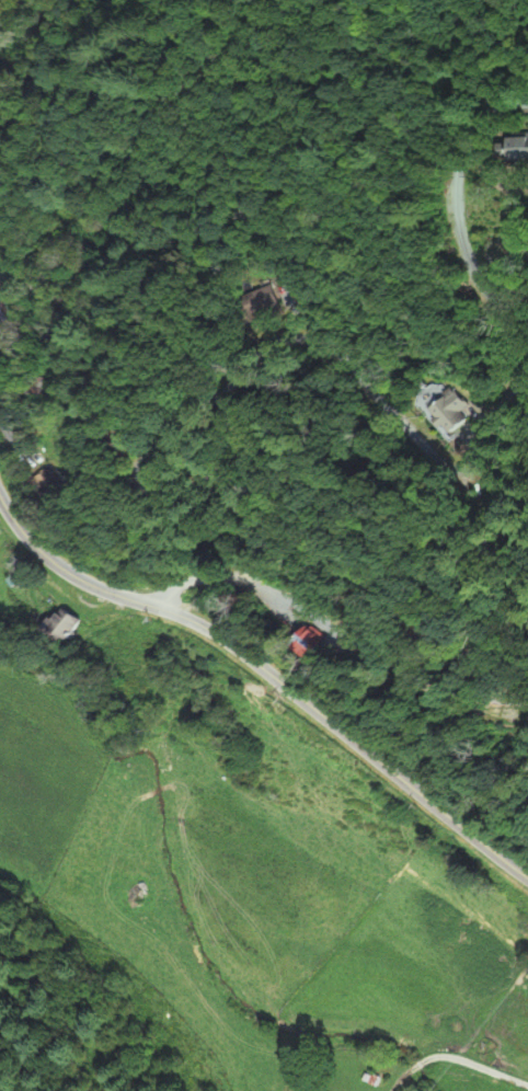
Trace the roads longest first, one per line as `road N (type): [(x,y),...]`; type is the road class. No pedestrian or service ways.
road 1 (residential): [(156,607),(183,583),(255,567),(255,535),(240,486),(216,480),(161,498),(146,492),(140,473),(148,452),(275,340),(297,333),(326,343),(413,438),(458,469),(475,461),(498,407),(527,370)]
road 2 (tertiary): [(527,878),(229,642),(57,567),(0,498)]
road 3 (residential): [(459,215),(457,180),(472,130),(500,108),(527,103)]
road 4 (residential): [(527,301),(505,303),(487,290),(459,215)]

